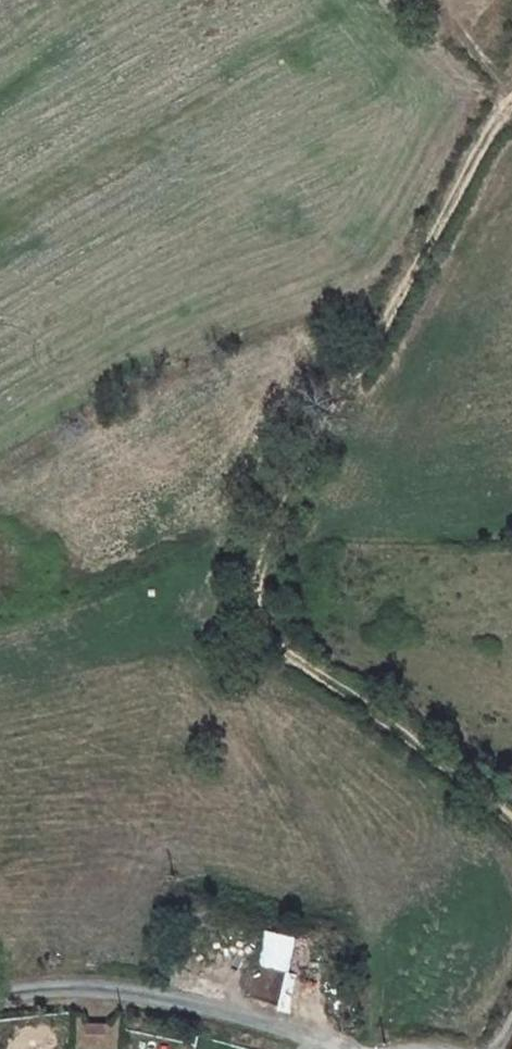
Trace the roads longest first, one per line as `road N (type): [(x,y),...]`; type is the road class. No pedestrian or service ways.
road 1 (track): [(511,91),(271,542),(259,595),(260,621),(275,641),(444,761),(511,824)]
road 2 (track): [(0,990),(115,989),(292,1030),(339,1048)]

